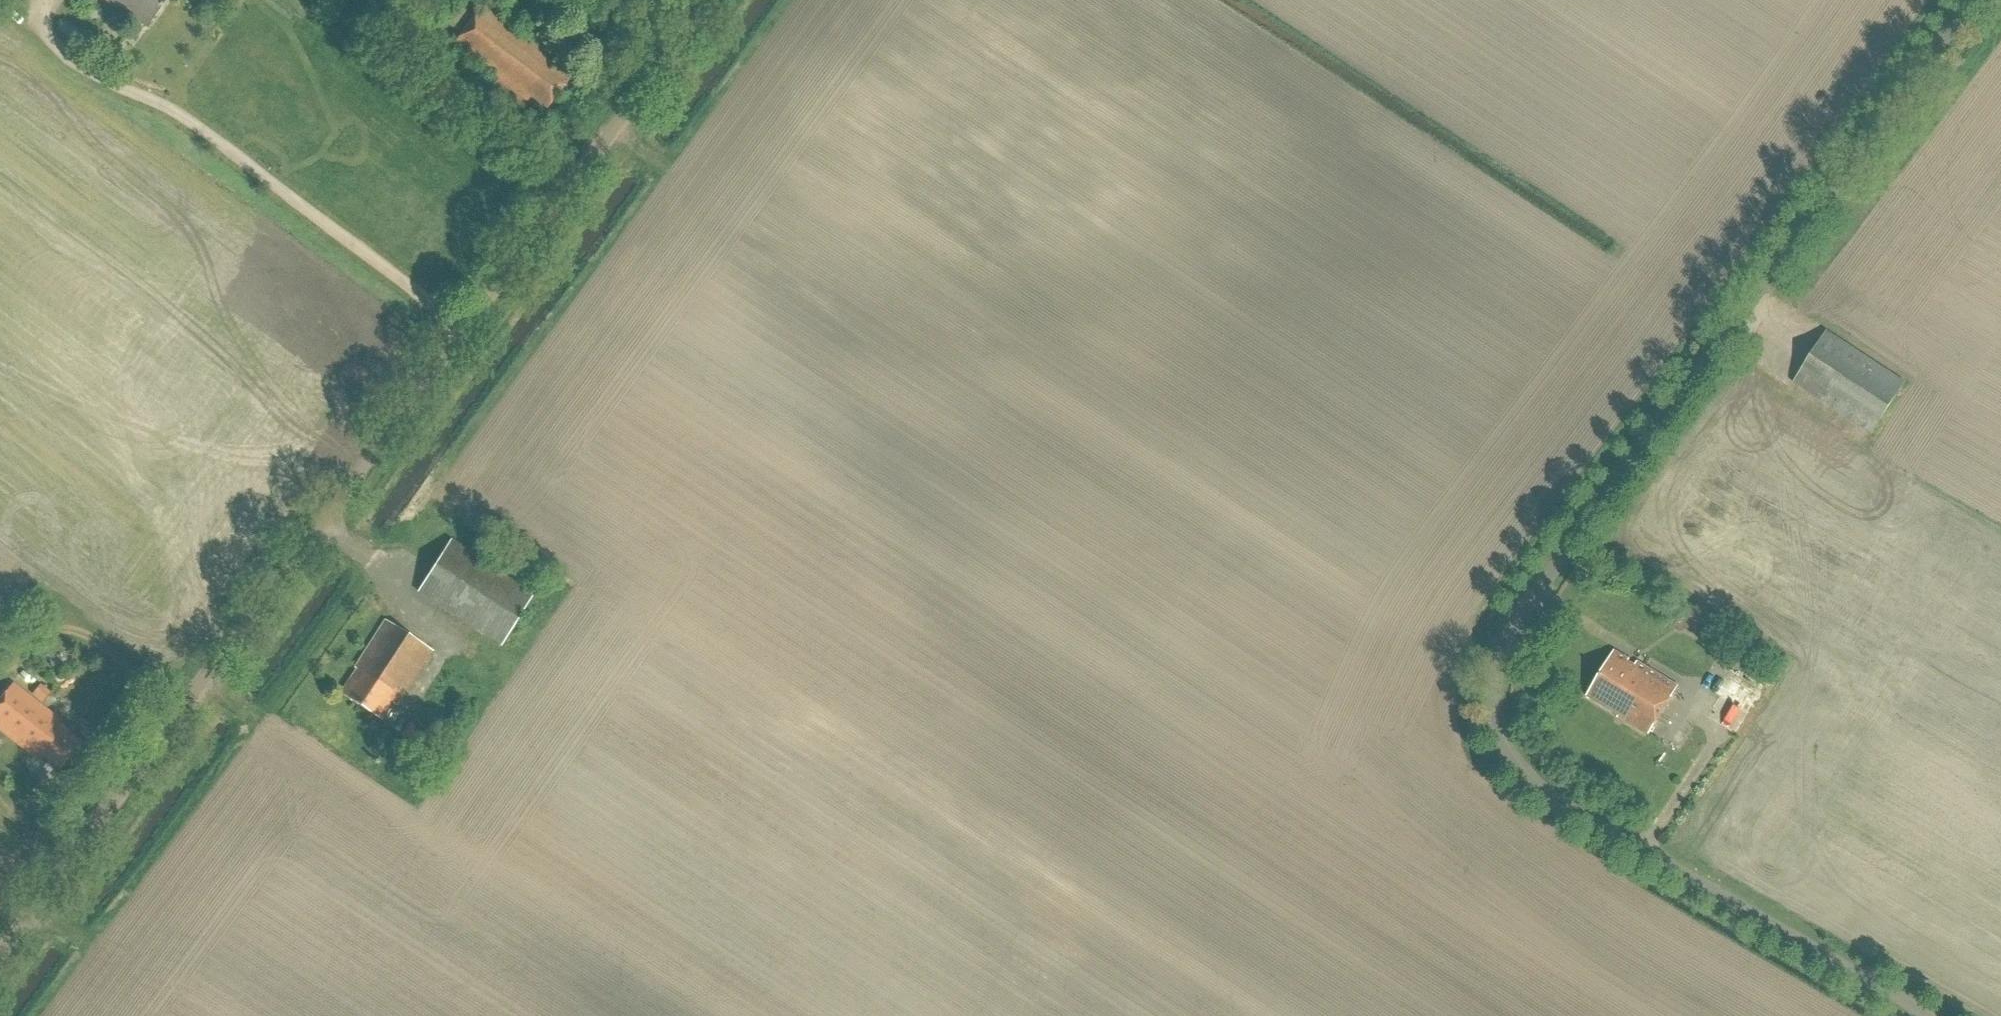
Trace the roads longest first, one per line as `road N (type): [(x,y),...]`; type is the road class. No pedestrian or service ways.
road 1 (unclassified): [(1937,1015),(1521,763),(1496,693),(1500,644),(1525,590),(1964,0)]
road 2 (unclassified): [(0,951),(703,0)]

